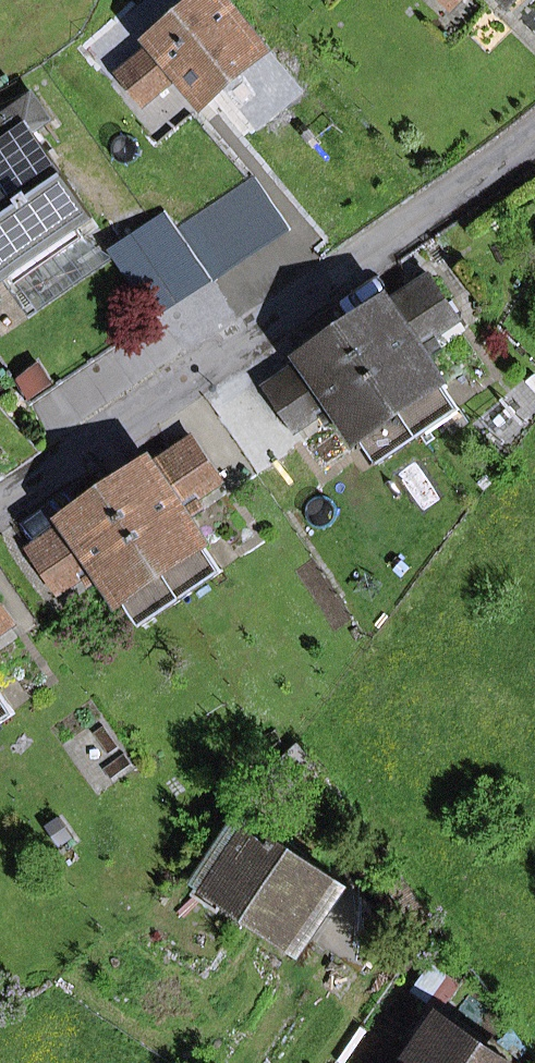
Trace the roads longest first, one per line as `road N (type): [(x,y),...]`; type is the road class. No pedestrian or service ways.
road 1 (residential): [(534,135),(0,502)]

